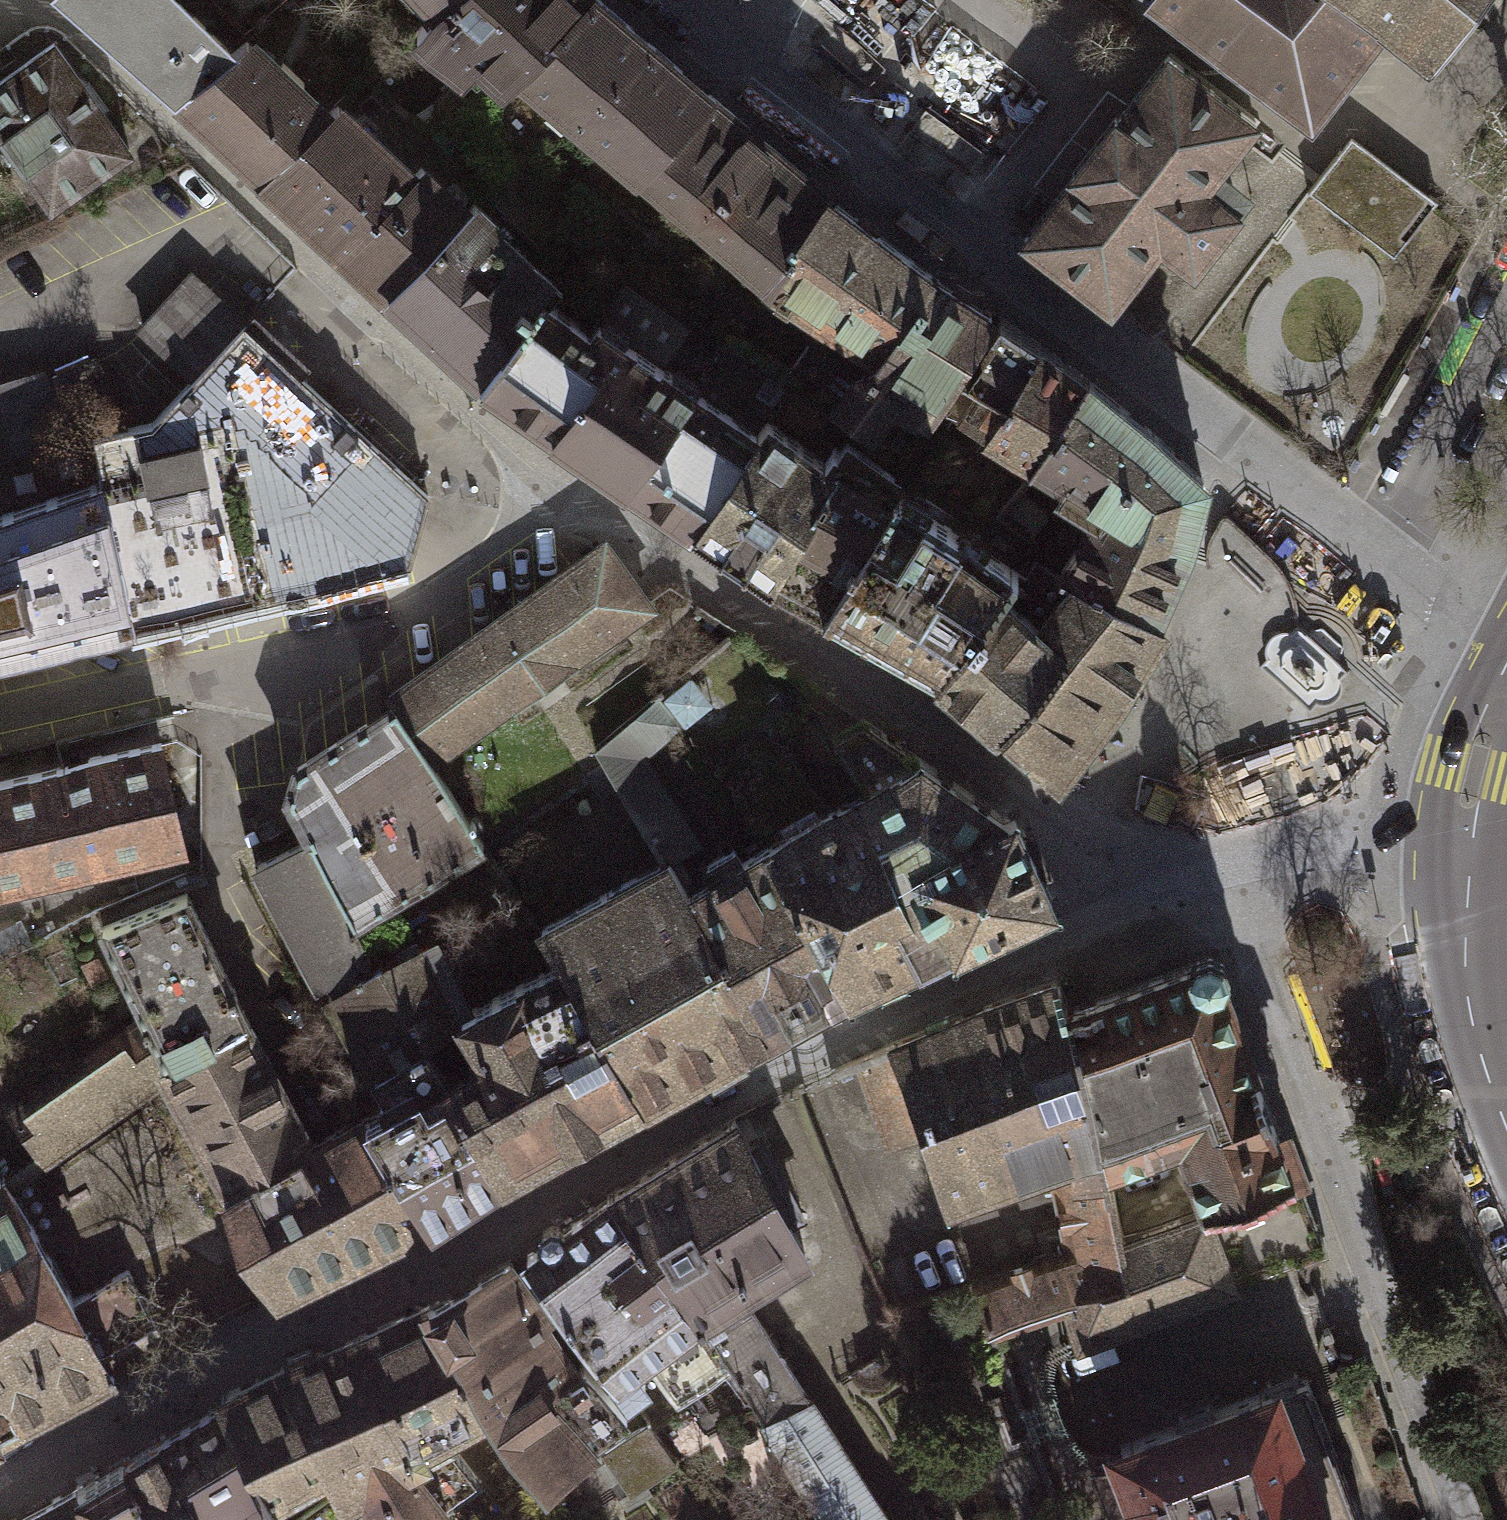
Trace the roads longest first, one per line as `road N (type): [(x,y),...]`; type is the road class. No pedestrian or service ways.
road 1 (tertiary): [(1506,668),(1482,736),(1464,855),(1473,1026),(1506,1130)]
road 2 (residential): [(1303,495),(1506,662)]

